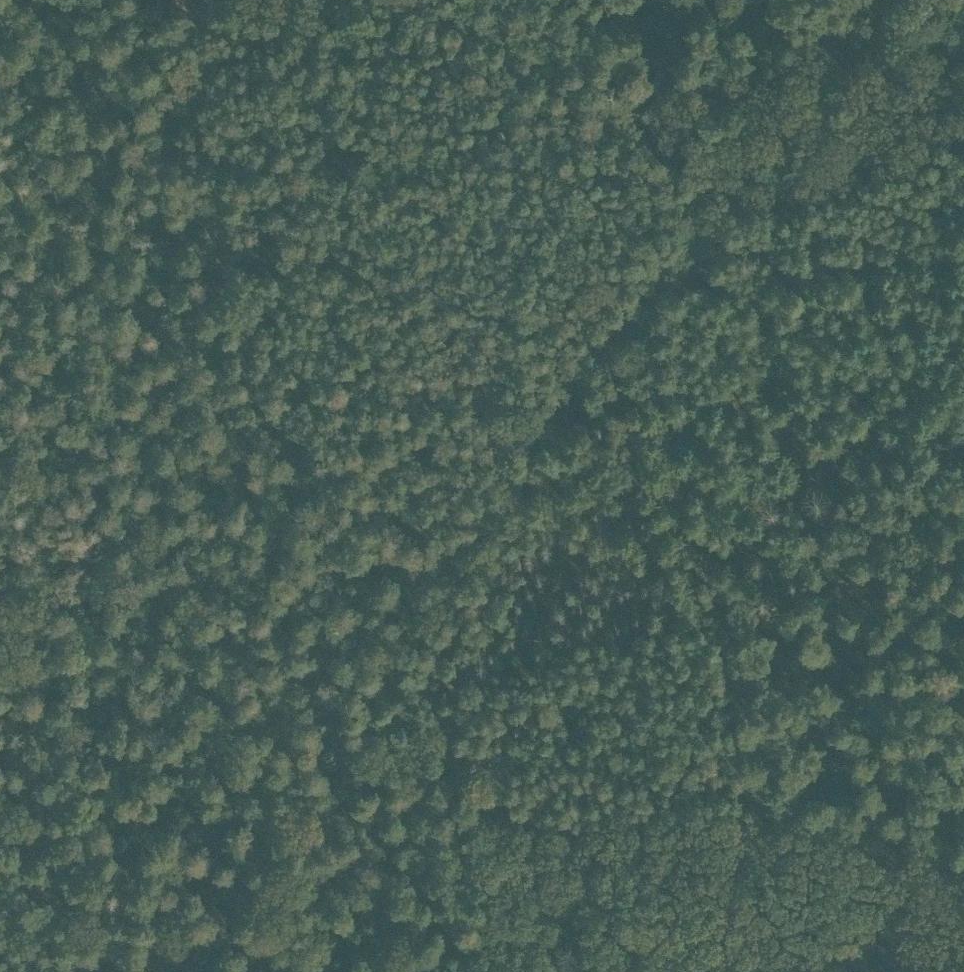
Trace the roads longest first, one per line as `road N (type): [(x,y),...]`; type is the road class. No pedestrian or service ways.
road 1 (track): [(187,0),(254,392),(463,535)]
road 2 (track): [(463,535),(449,671),(496,971)]
road 3 (track): [(680,273),(657,275),(621,295),(463,535)]
road 4 (track): [(963,239),(680,273)]

